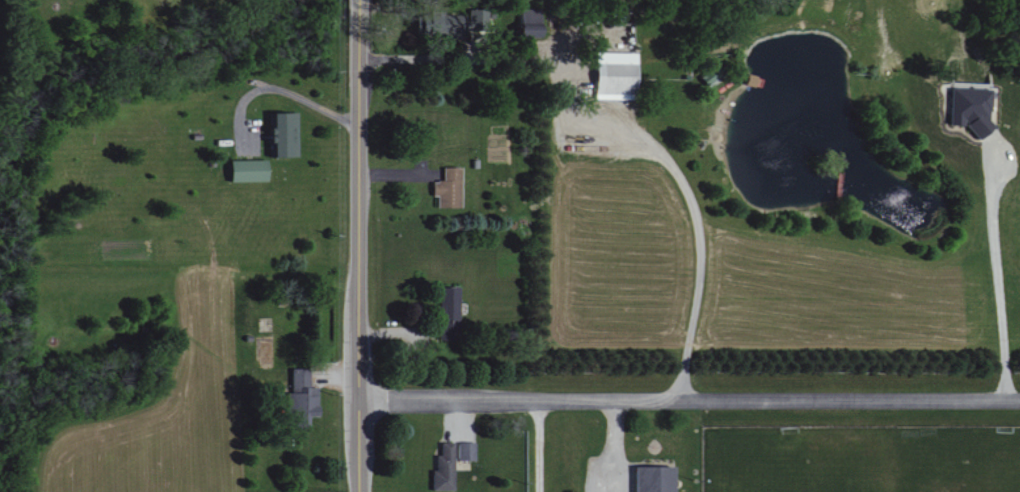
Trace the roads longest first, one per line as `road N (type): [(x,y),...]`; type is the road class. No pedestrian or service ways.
road 1 (residential): [(360,396),(1019,397)]
road 2 (secondary): [(360,491),(363,0)]

